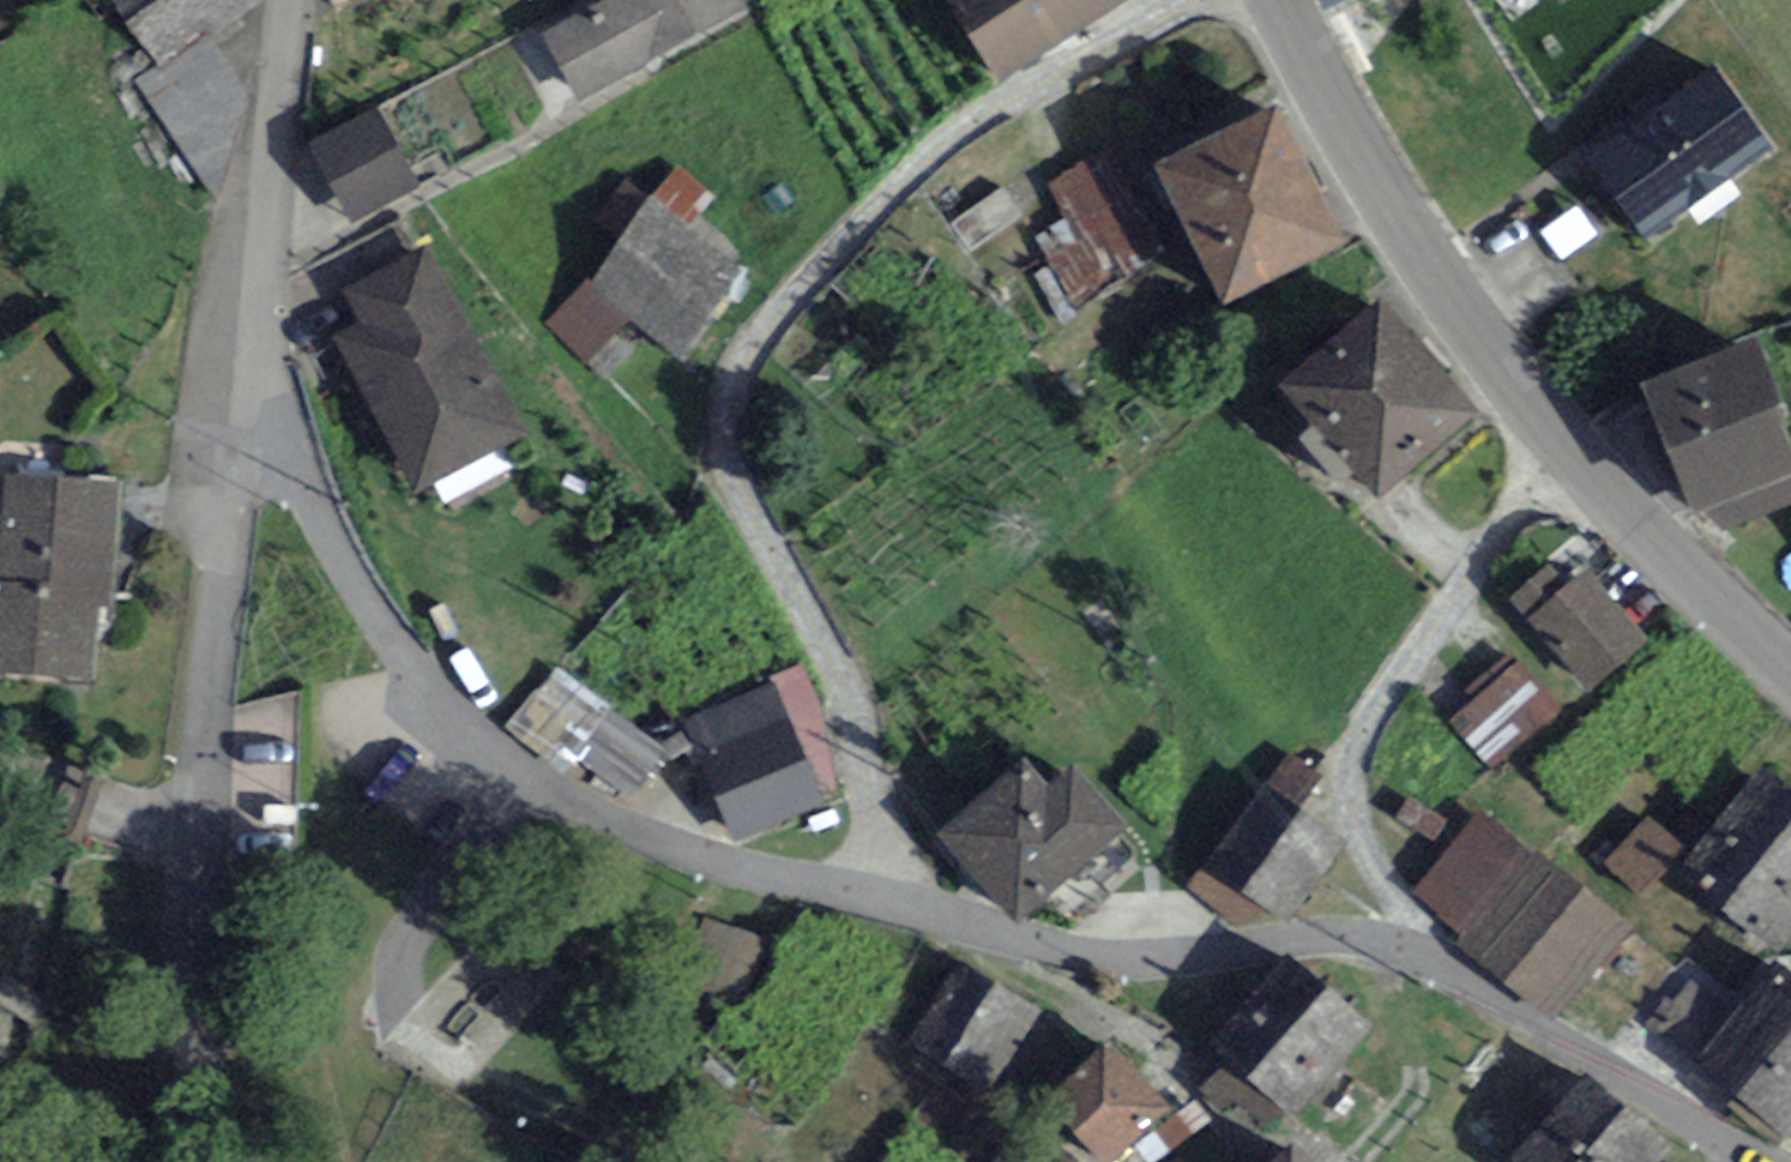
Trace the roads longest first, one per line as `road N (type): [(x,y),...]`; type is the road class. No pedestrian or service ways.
road 1 (residential): [(1199,0),(919,153),(758,320),(718,411),(727,512),(848,719),(885,897)]
road 2 (residential): [(885,897),(729,865),(614,820),(533,782),(435,706),(350,585),(256,394)]
road 3 (residential): [(256,394),(214,671),(198,962),(219,1083),(246,1161)]
road 4 (residential): [(1558,436),(1377,688),(1349,804),(1409,954)]
road 5 (residential): [(1409,954),(1355,939),(1300,938),(1154,958),(1089,956),(885,897)]
road 6 (tertiary): [(1277,0),(1408,239),(1558,436)]
road 7 (residential): [(1763,1161),(1549,1035),(1468,975),(1409,954)]
road 8 (residential): [(256,394),(290,0)]
road 9 (tertiary): [(1558,436),(1790,664)]

